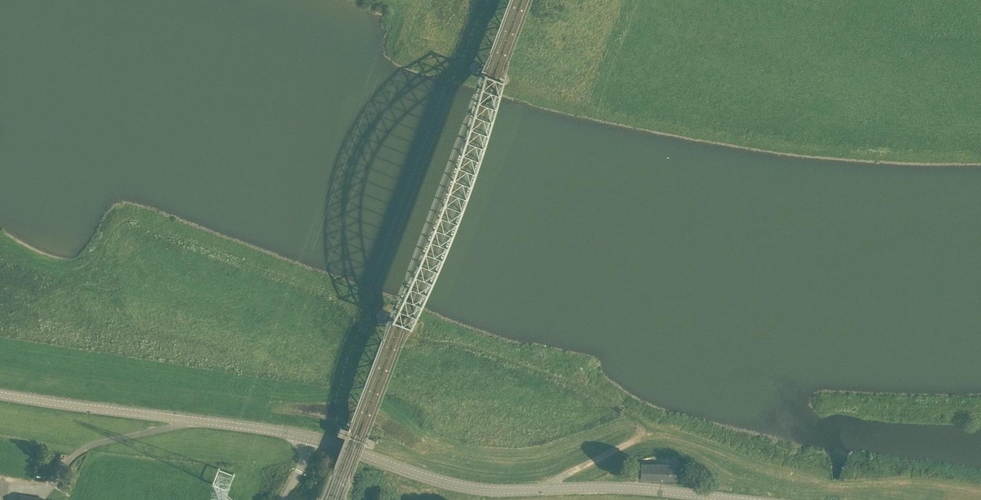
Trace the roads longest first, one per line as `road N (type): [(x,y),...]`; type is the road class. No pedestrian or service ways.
road 1 (tertiary): [(378,459),(481,489),(611,487),(743,499)]
road 2 (tertiary): [(315,439),(0,393)]

